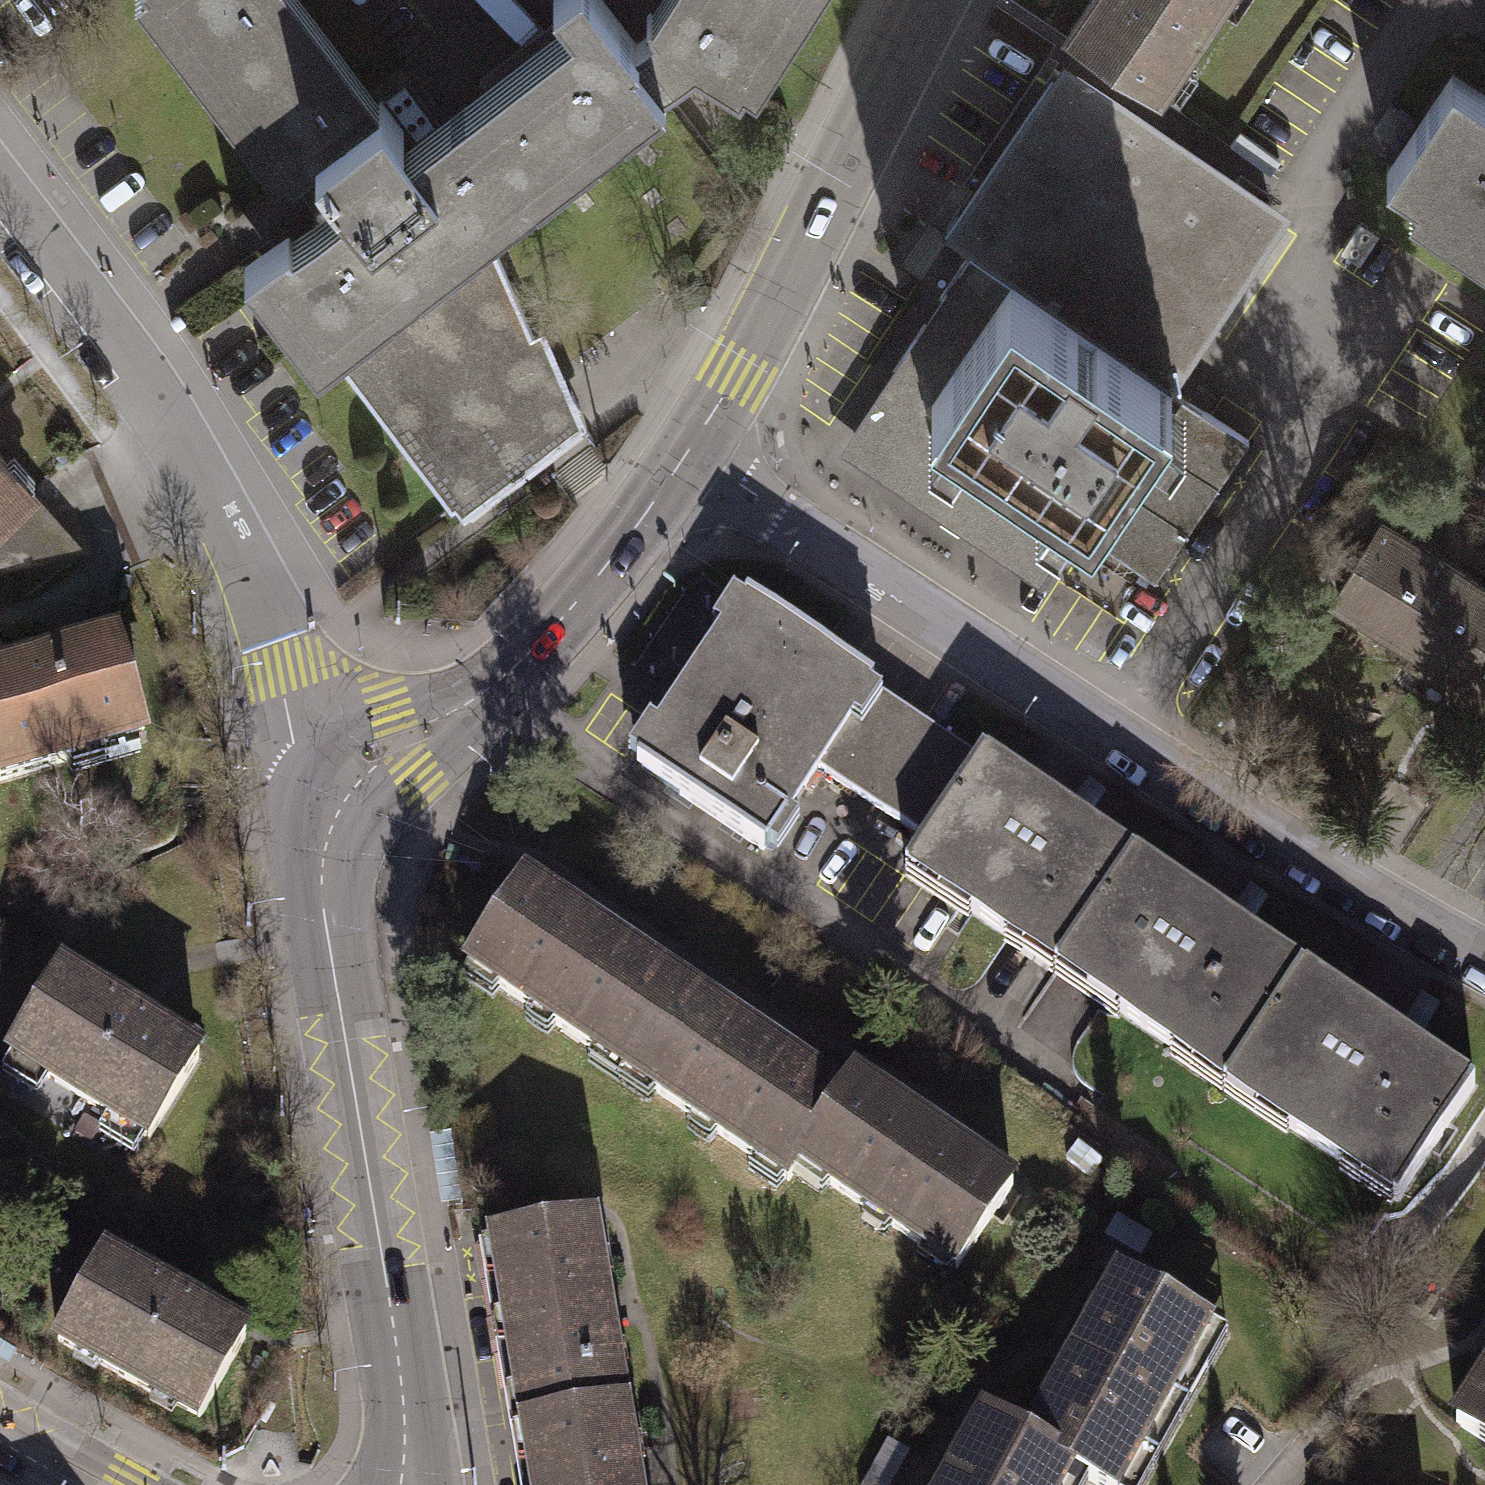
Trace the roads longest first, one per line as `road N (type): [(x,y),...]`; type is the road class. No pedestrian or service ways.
road 1 (residential): [(687,454),(1124,747),(1394,918),(1484,964)]
road 2 (residential): [(331,786),(322,823),(324,913),(409,1423),(405,1484)]
road 3 (residential): [(331,786),(305,737),(287,666),(237,548),(175,439),(0,192)]
road 4 (residential): [(927,0),(738,373),(687,454)]
road 5 (residential): [(687,454),(577,604),(498,690),(457,720),(365,756),(331,786)]

